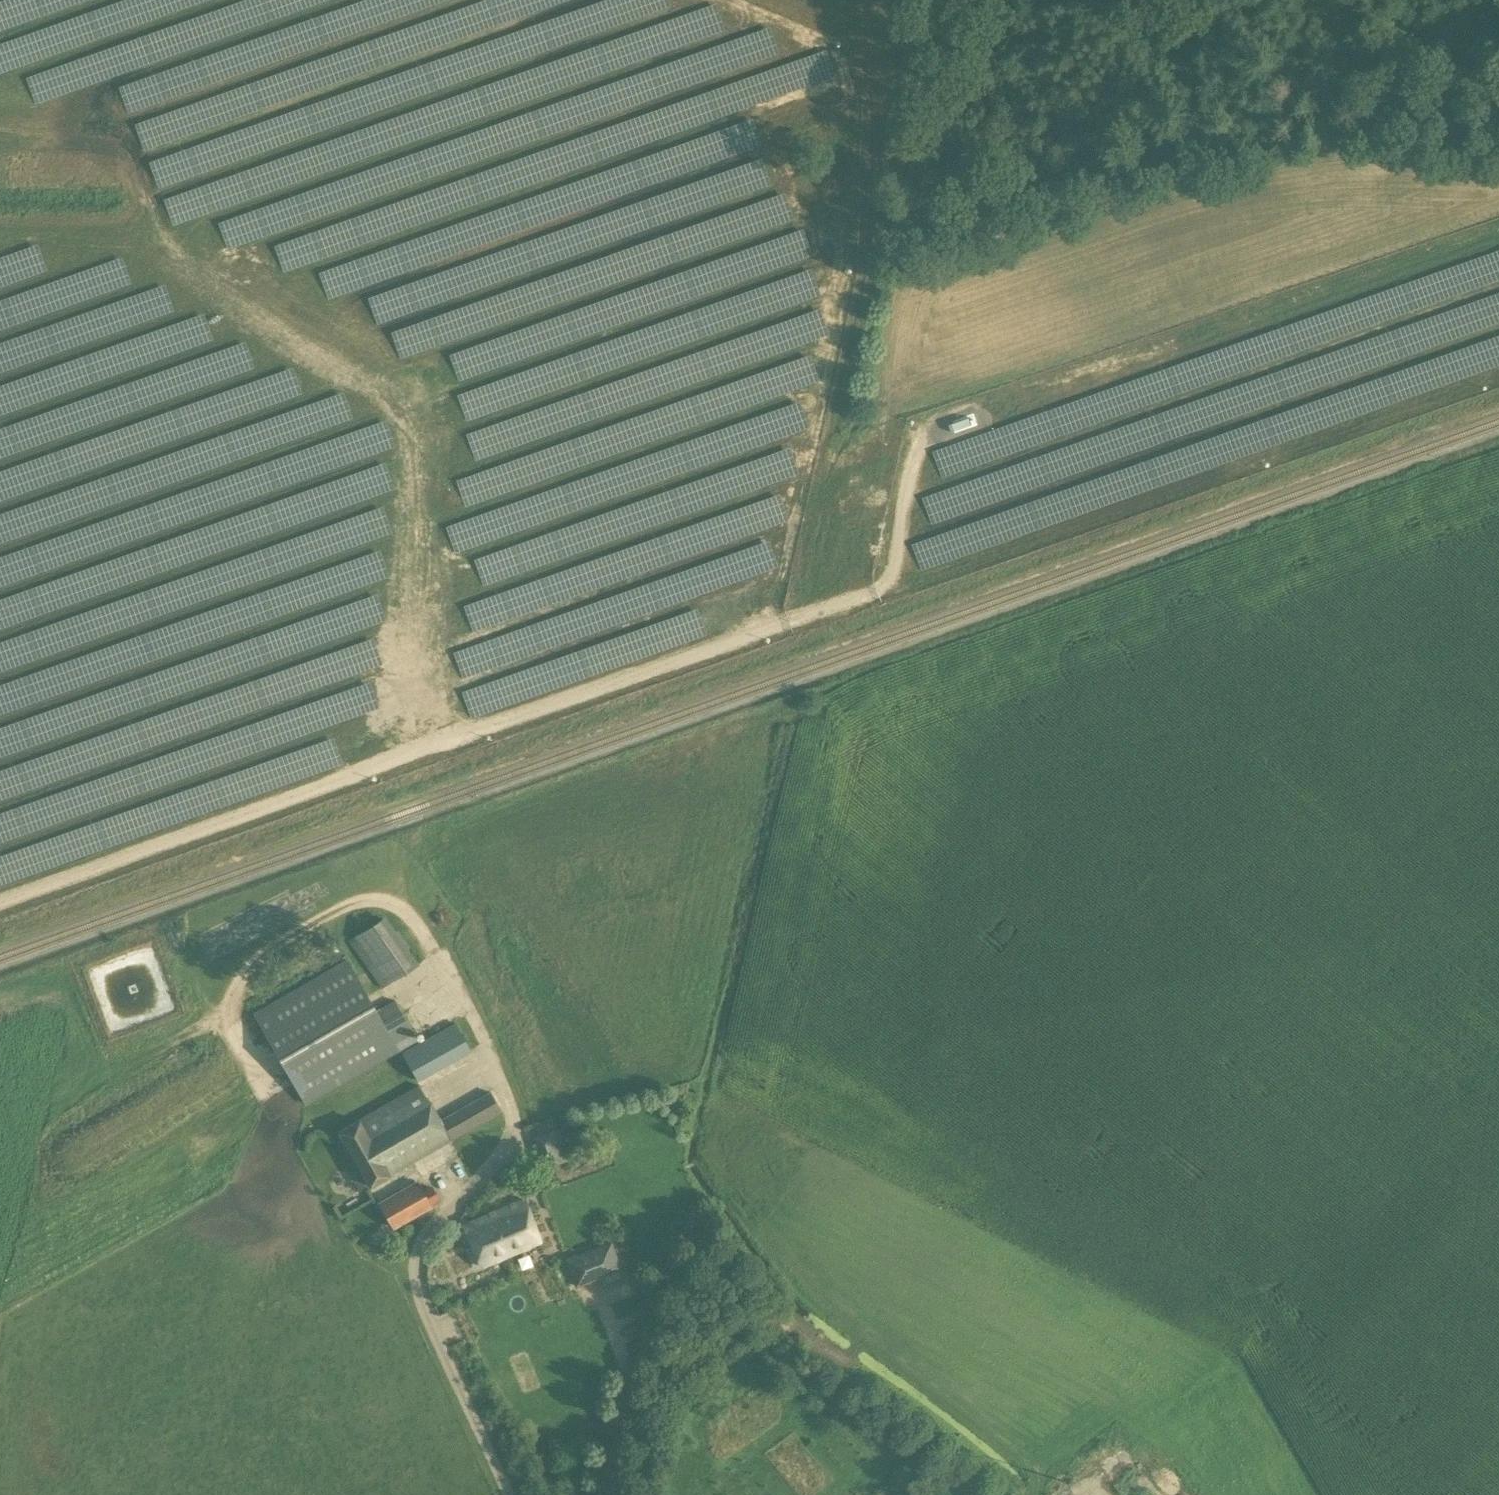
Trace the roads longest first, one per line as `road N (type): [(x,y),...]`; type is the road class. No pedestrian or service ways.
road 1 (unclassified): [(509,1494),(414,1292),(431,1229),(505,1153)]

